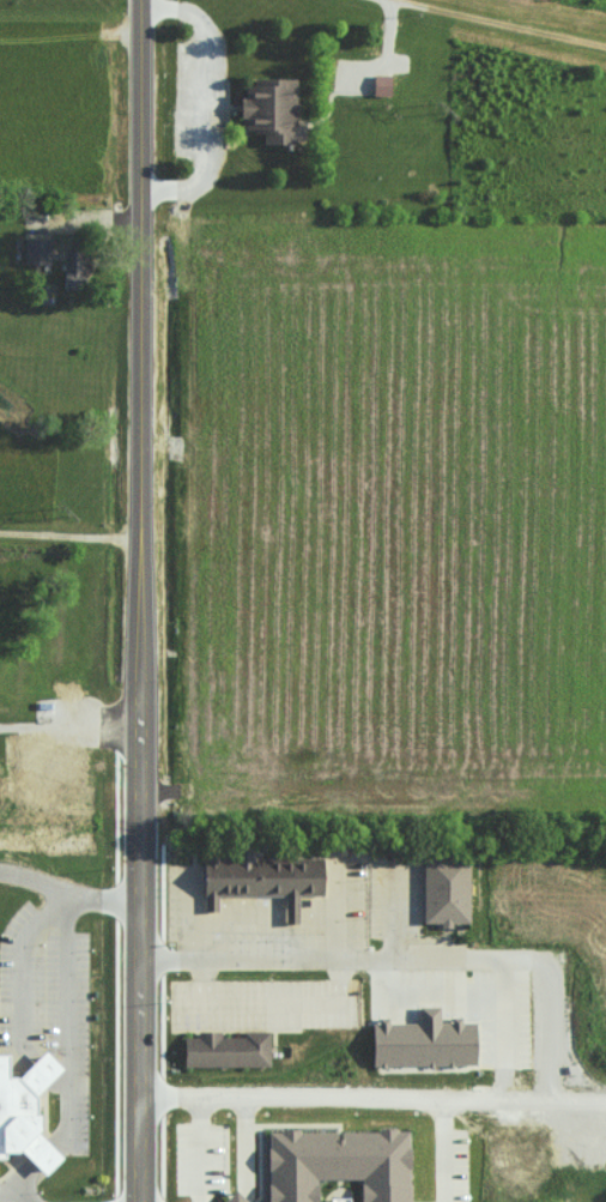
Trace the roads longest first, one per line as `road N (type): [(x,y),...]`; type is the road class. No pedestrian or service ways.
road 1 (tertiary): [(137,1201),(135,0)]
road 2 (residential): [(137,960),(459,965)]

